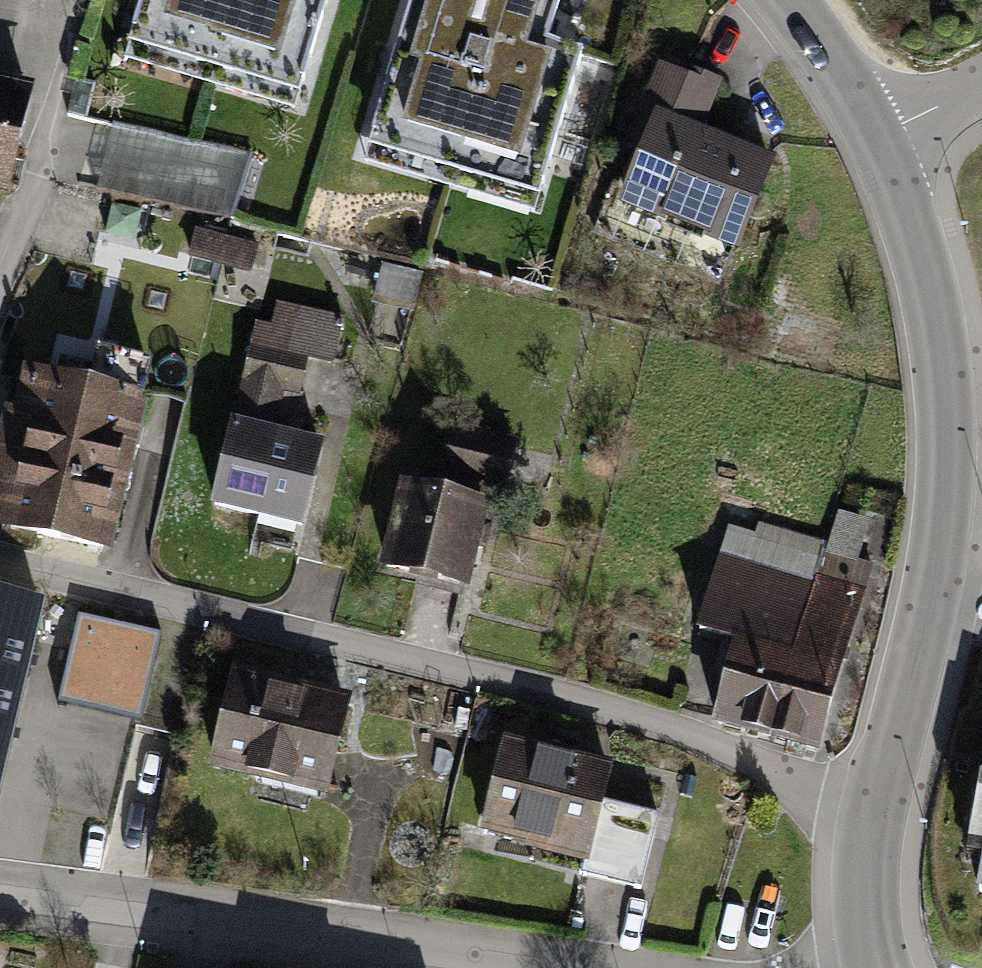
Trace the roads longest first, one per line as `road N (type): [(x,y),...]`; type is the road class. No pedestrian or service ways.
road 1 (residential): [(869,818),(682,729),(418,657),(148,604),(0,558)]
road 2 (residential): [(0,886),(624,967)]
road 3 (tertiary): [(929,600),(949,459),(944,351),(920,242),(878,134)]
road 4 (tertiary): [(869,818),(929,600)]
road 5 (residential): [(0,263),(32,185),(59,82)]
road 6 (tertiary): [(878,134),(790,0)]
road 7 (tertiary): [(877,967),(864,873),(869,818)]

